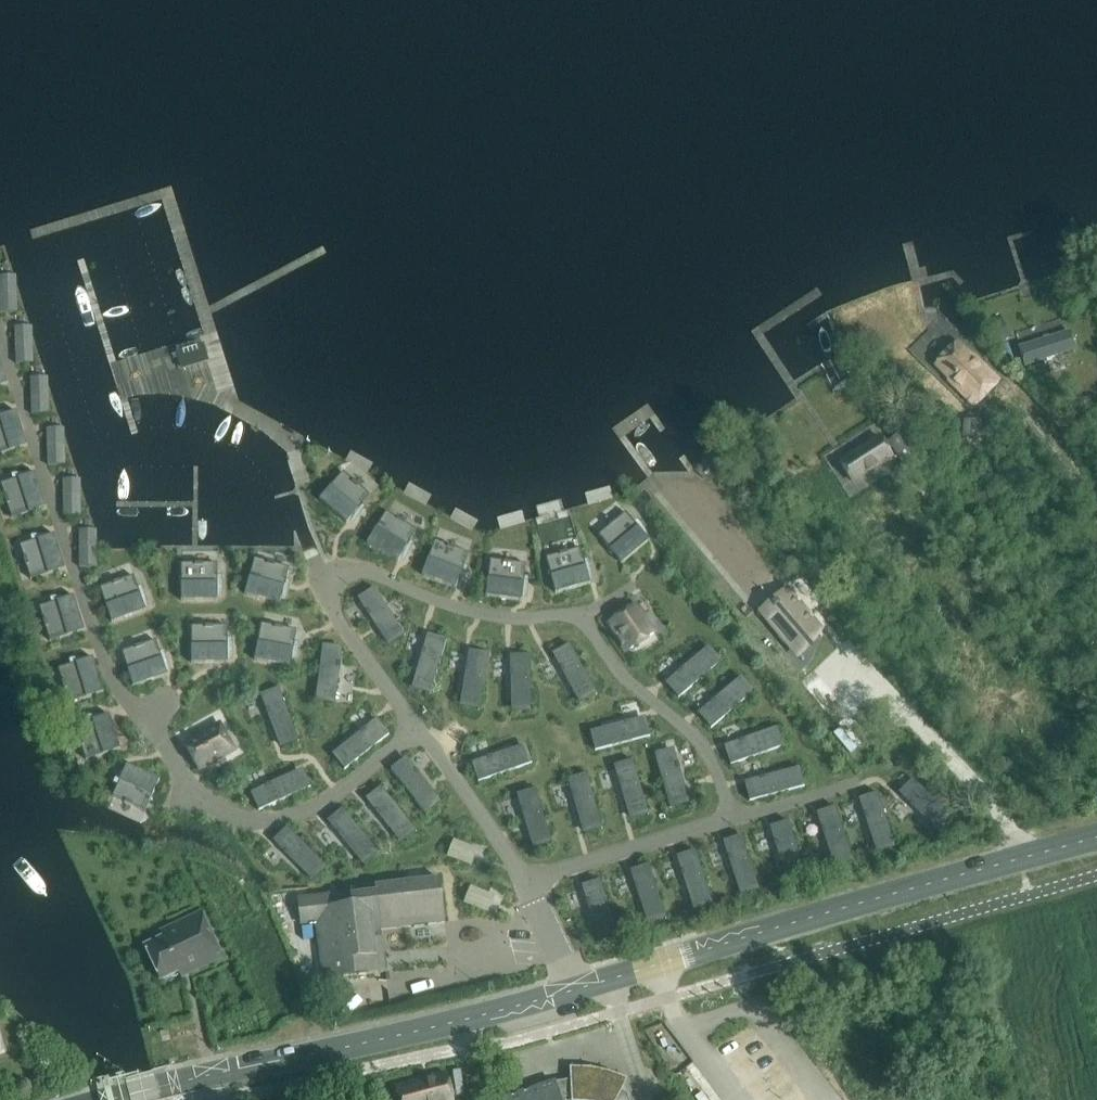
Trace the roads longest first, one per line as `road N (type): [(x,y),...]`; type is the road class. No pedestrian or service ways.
road 1 (primary): [(105,1099),(522,1004),(1096,836)]

